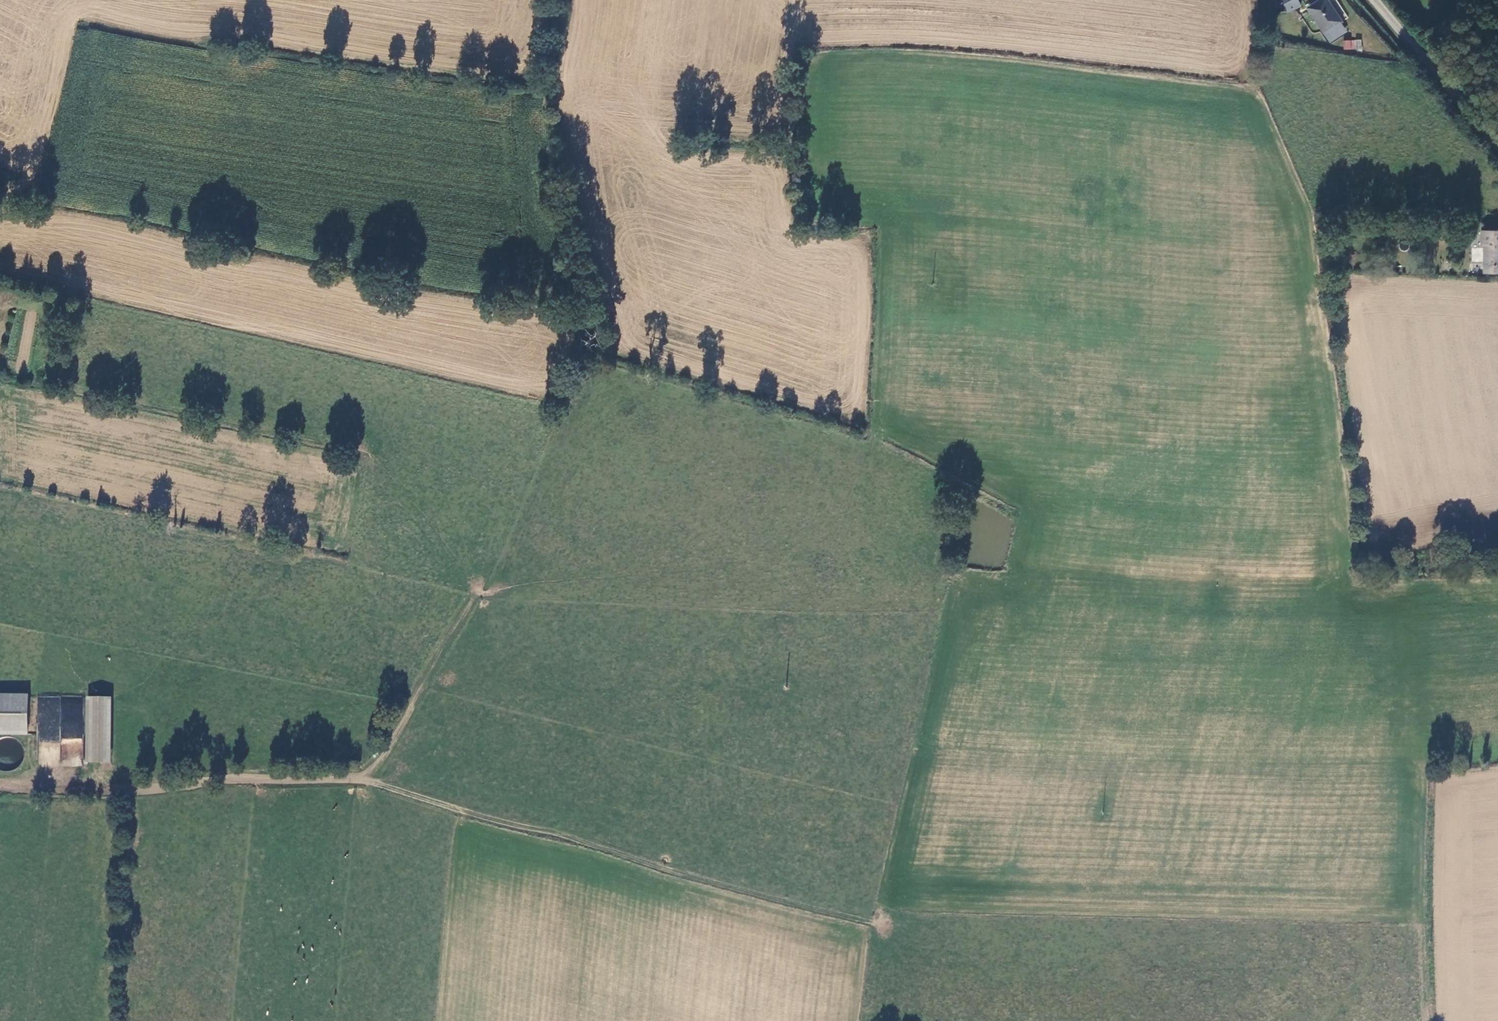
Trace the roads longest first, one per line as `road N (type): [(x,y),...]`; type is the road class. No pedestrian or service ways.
road 1 (unclassified): [(1378,0),(1497,140)]

